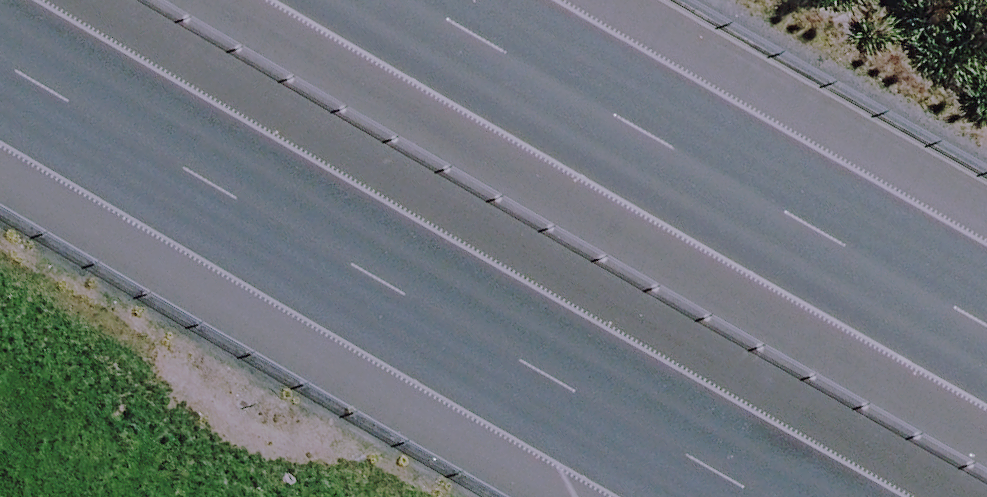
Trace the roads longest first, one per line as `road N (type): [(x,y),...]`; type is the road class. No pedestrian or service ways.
road 1 (motorway): [(722,496),(0,64)]
road 2 (motorway): [(386,0),(842,274),(986,351)]

